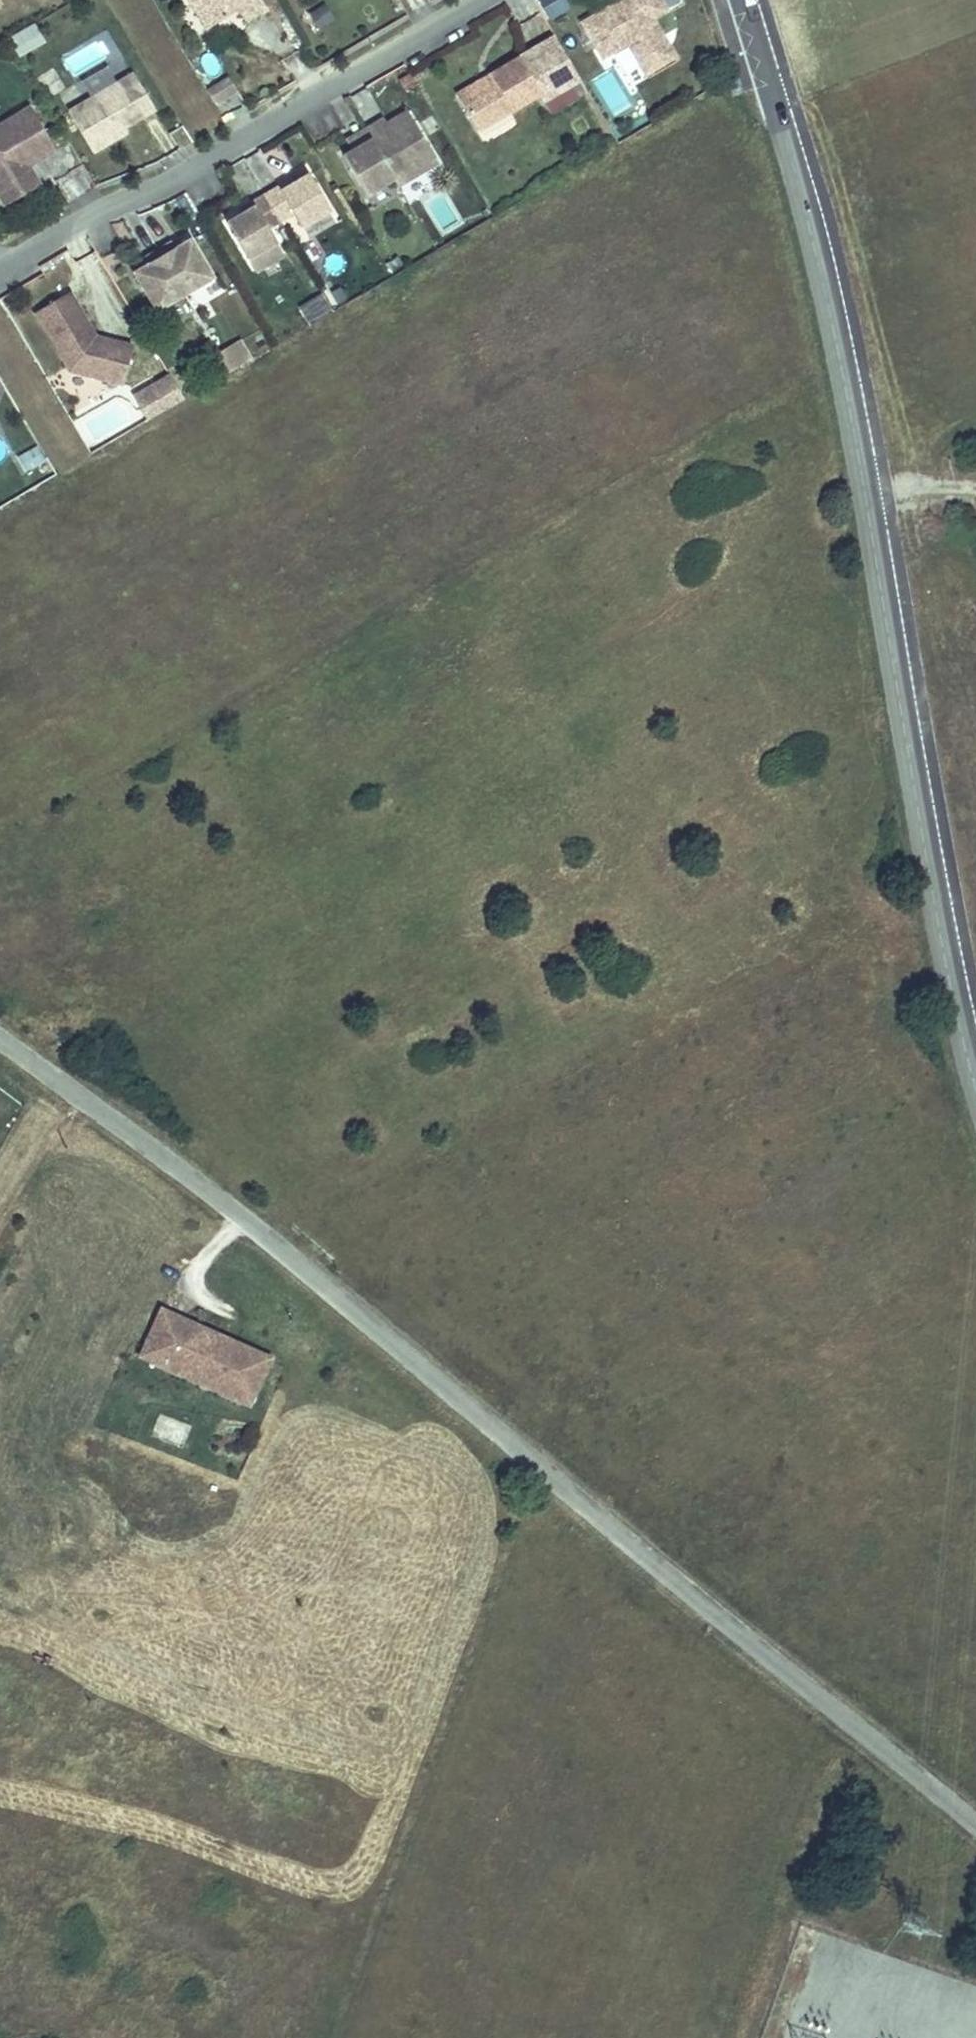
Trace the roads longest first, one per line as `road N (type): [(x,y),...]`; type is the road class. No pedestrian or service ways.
road 1 (unclassified): [(975,1826),(0,1033)]
road 2 (tertiary): [(743,0),(803,200),(862,476),(940,934),(975,1073)]
road 3 (residential): [(479,0),(177,176),(112,202),(0,268)]

